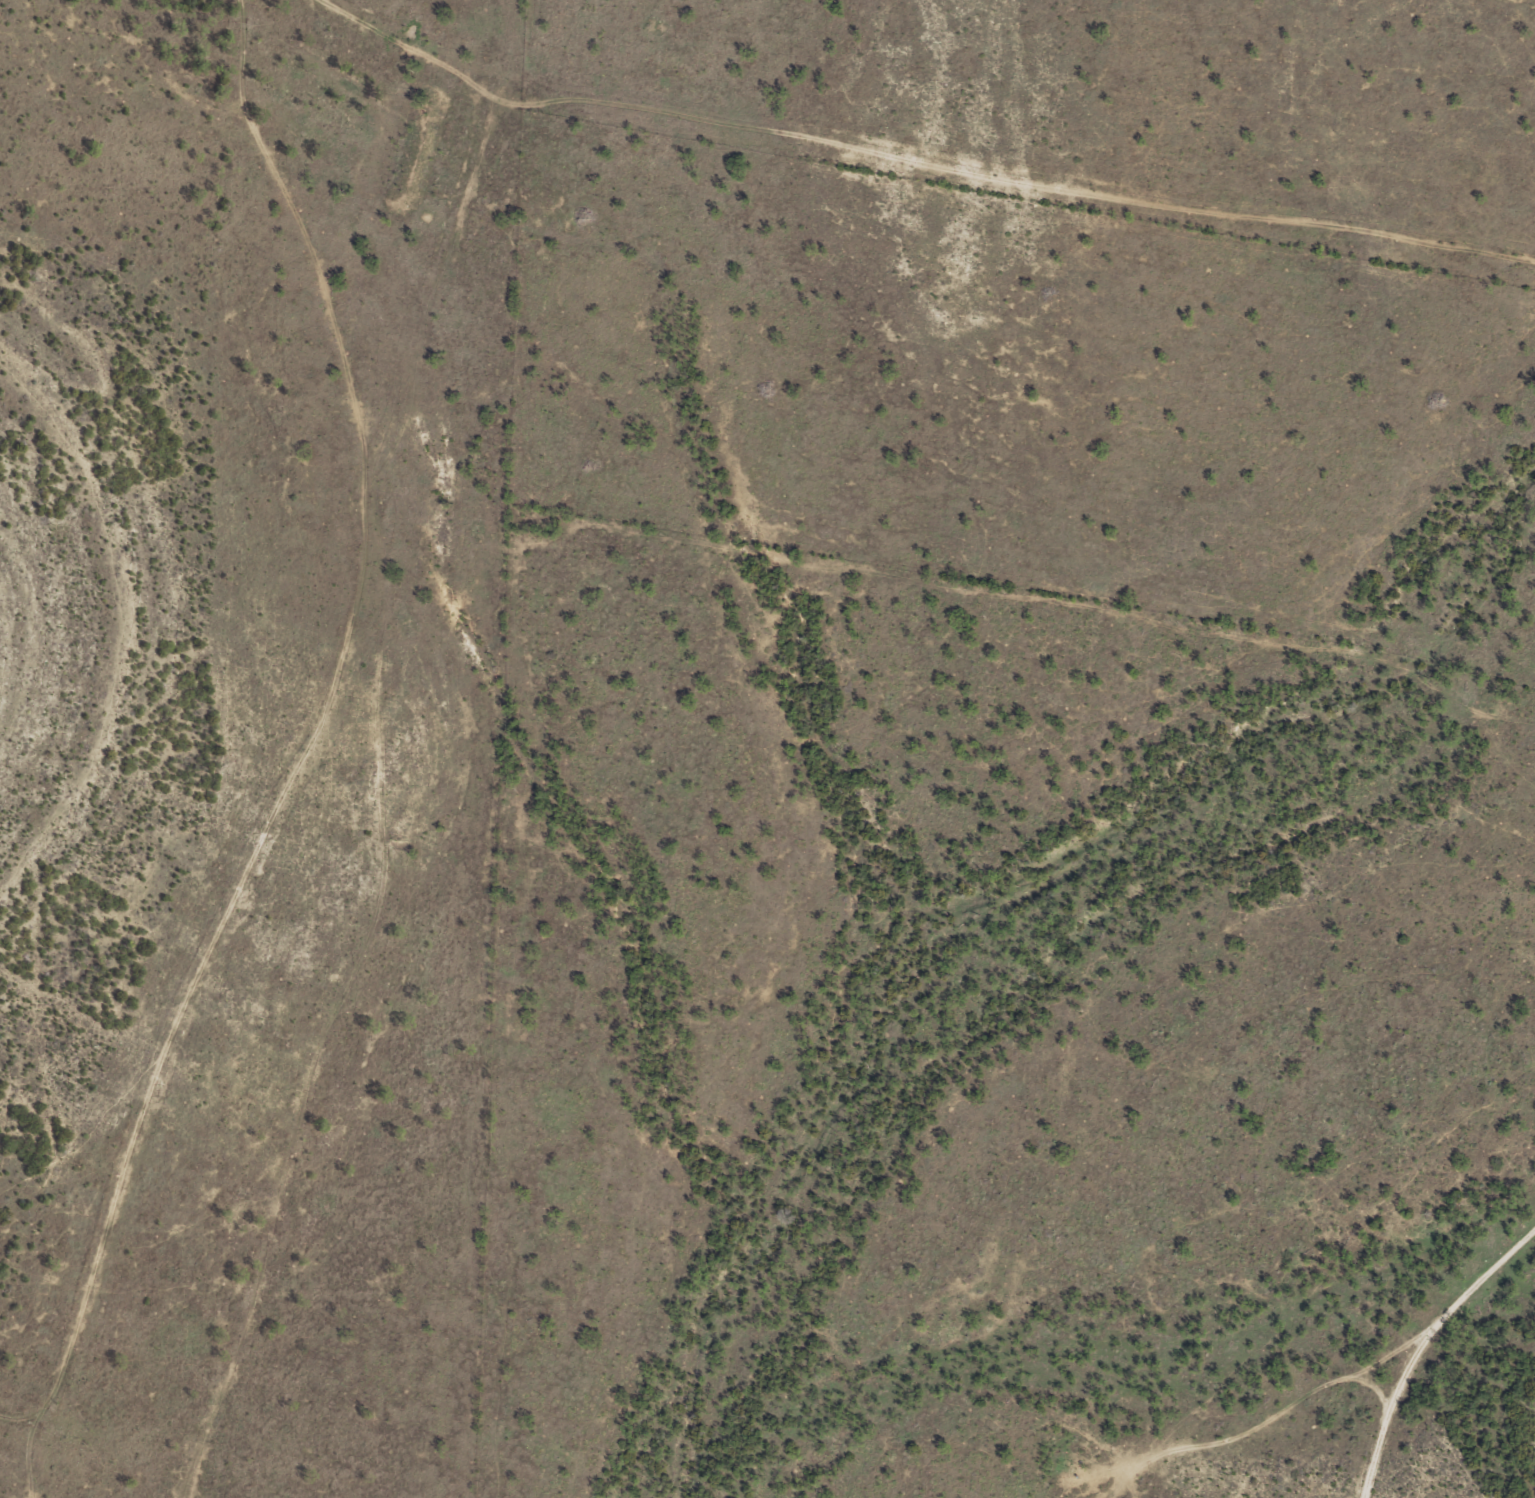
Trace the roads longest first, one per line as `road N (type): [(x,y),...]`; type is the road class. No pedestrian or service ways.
road 1 (residential): [(206,1497),(279,1337),(304,1061),(349,875),(344,412),(275,116),(266,0)]
road 2 (residential): [(1534,260),(1065,186),(975,151),(570,101),(356,0)]
road 3 (residential): [(1409,1497),(1420,1423),(1460,1348),(1534,1272)]

